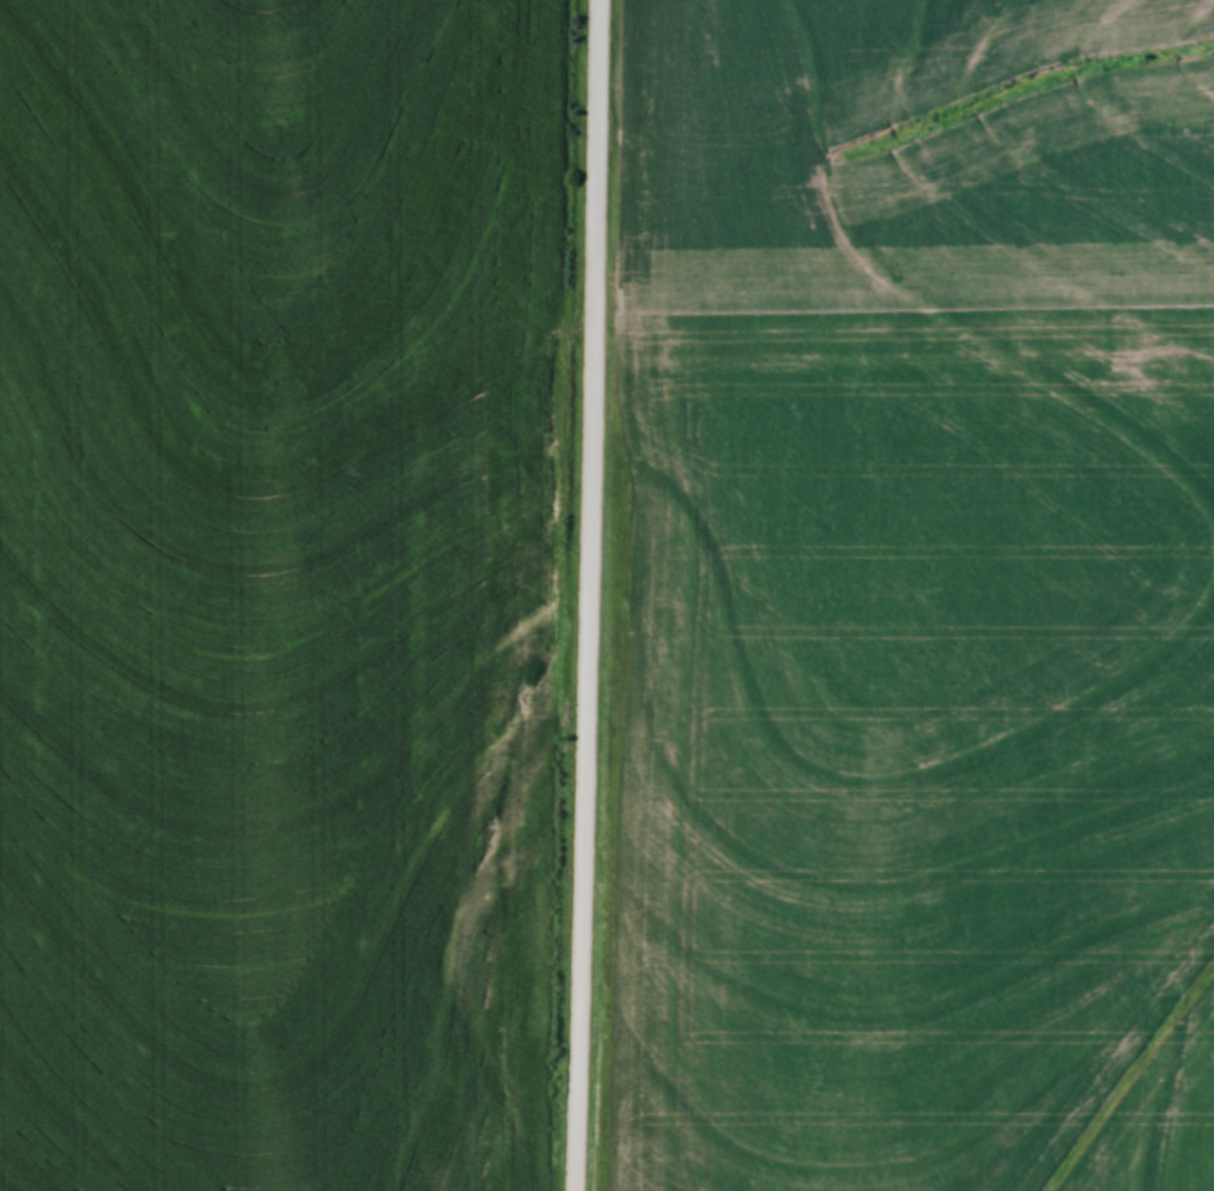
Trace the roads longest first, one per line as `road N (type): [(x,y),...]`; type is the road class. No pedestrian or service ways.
road 1 (tertiary): [(602,0),(580,1190)]

